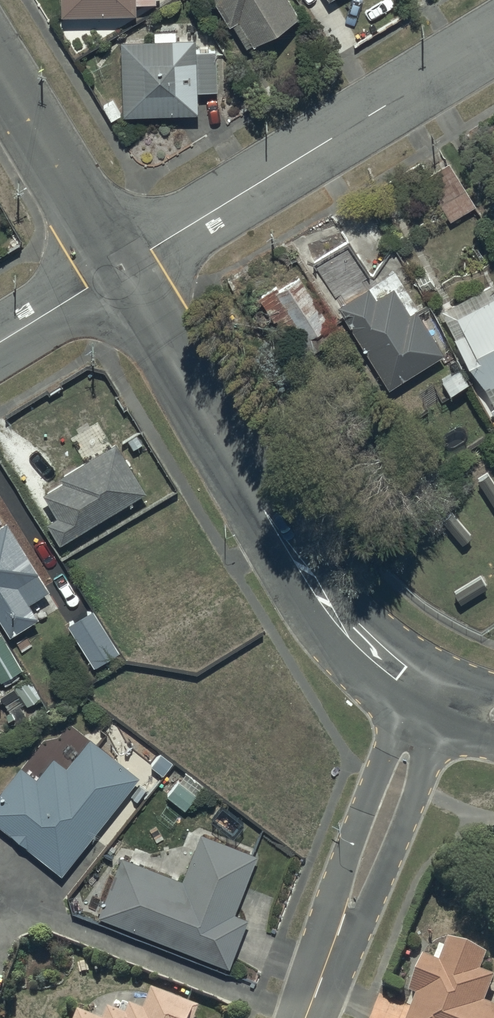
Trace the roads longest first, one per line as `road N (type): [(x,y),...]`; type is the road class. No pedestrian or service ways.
road 1 (residential): [(119,268),(334,611),(430,696)]
road 2 (residential): [(119,268),(493,39)]
road 3 (residential): [(430,696),(307,1017)]
road 4 (residential): [(0,76),(119,268)]
road 5 (residential): [(0,343),(119,268)]

